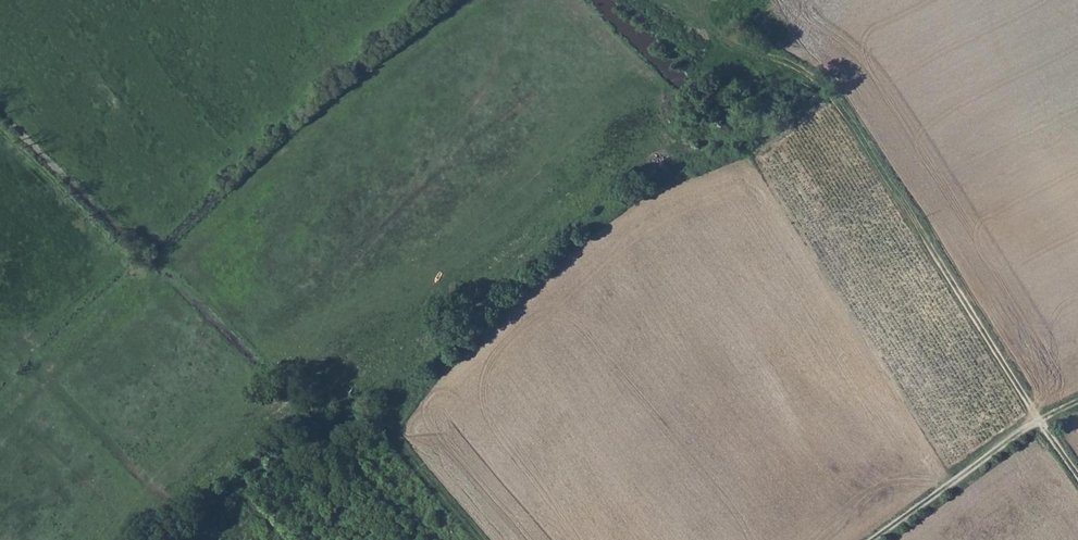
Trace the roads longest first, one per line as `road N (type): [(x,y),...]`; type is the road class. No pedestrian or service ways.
road 1 (track): [(1077,475),(939,262)]
road 2 (track): [(872,539),(1077,399)]

